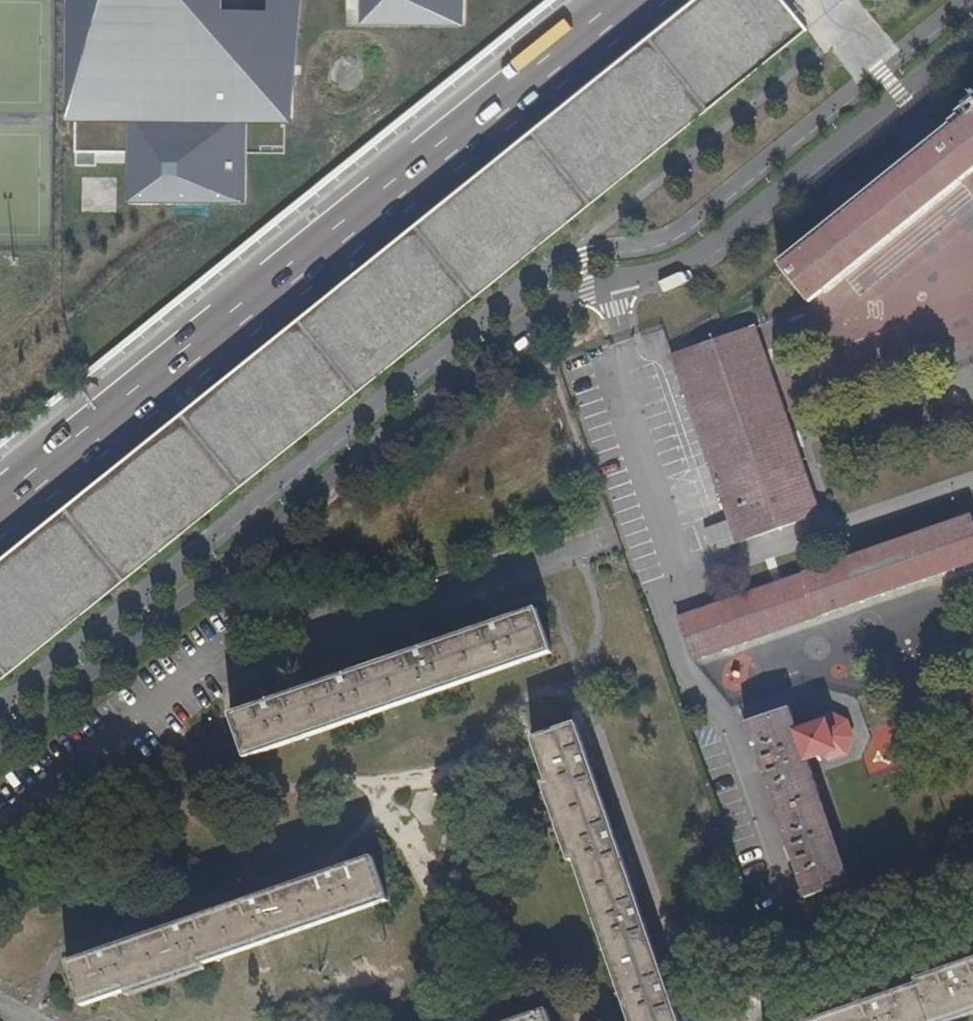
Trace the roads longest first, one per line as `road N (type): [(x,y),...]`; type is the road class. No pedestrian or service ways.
road 1 (residential): [(0,746),(568,297),(656,280),(716,250),(972,41)]
road 2 (motorway): [(0,617),(758,0)]
road 3 (motorway): [(640,0),(0,518)]

